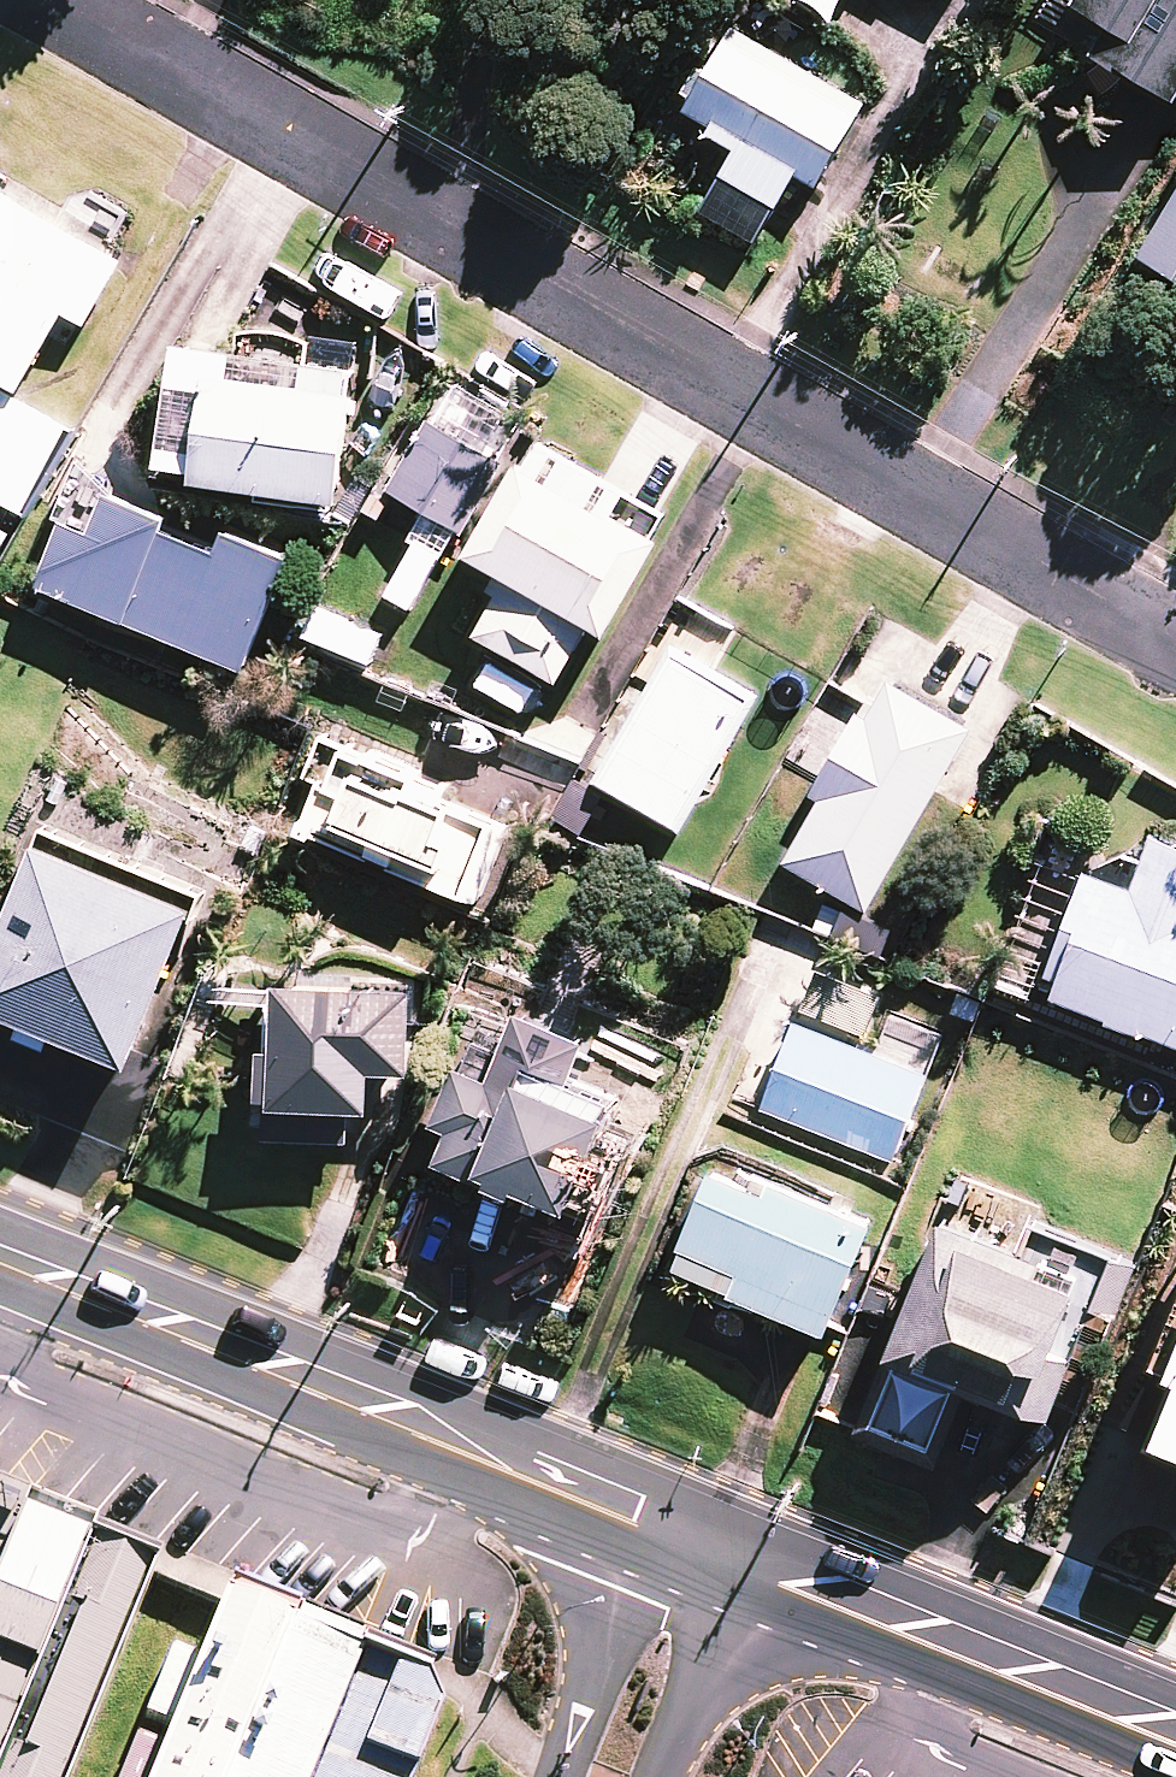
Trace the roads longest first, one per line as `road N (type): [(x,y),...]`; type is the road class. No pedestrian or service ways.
road 1 (residential): [(58,0),(1175,643)]
road 2 (tertiary): [(0,1263),(644,1530)]
road 3 (tertiary): [(748,1572),(1175,1748)]
road 4 (tertiary): [(550,1776),(644,1530)]
road 5 (tertiary): [(748,1572),(647,1776)]

